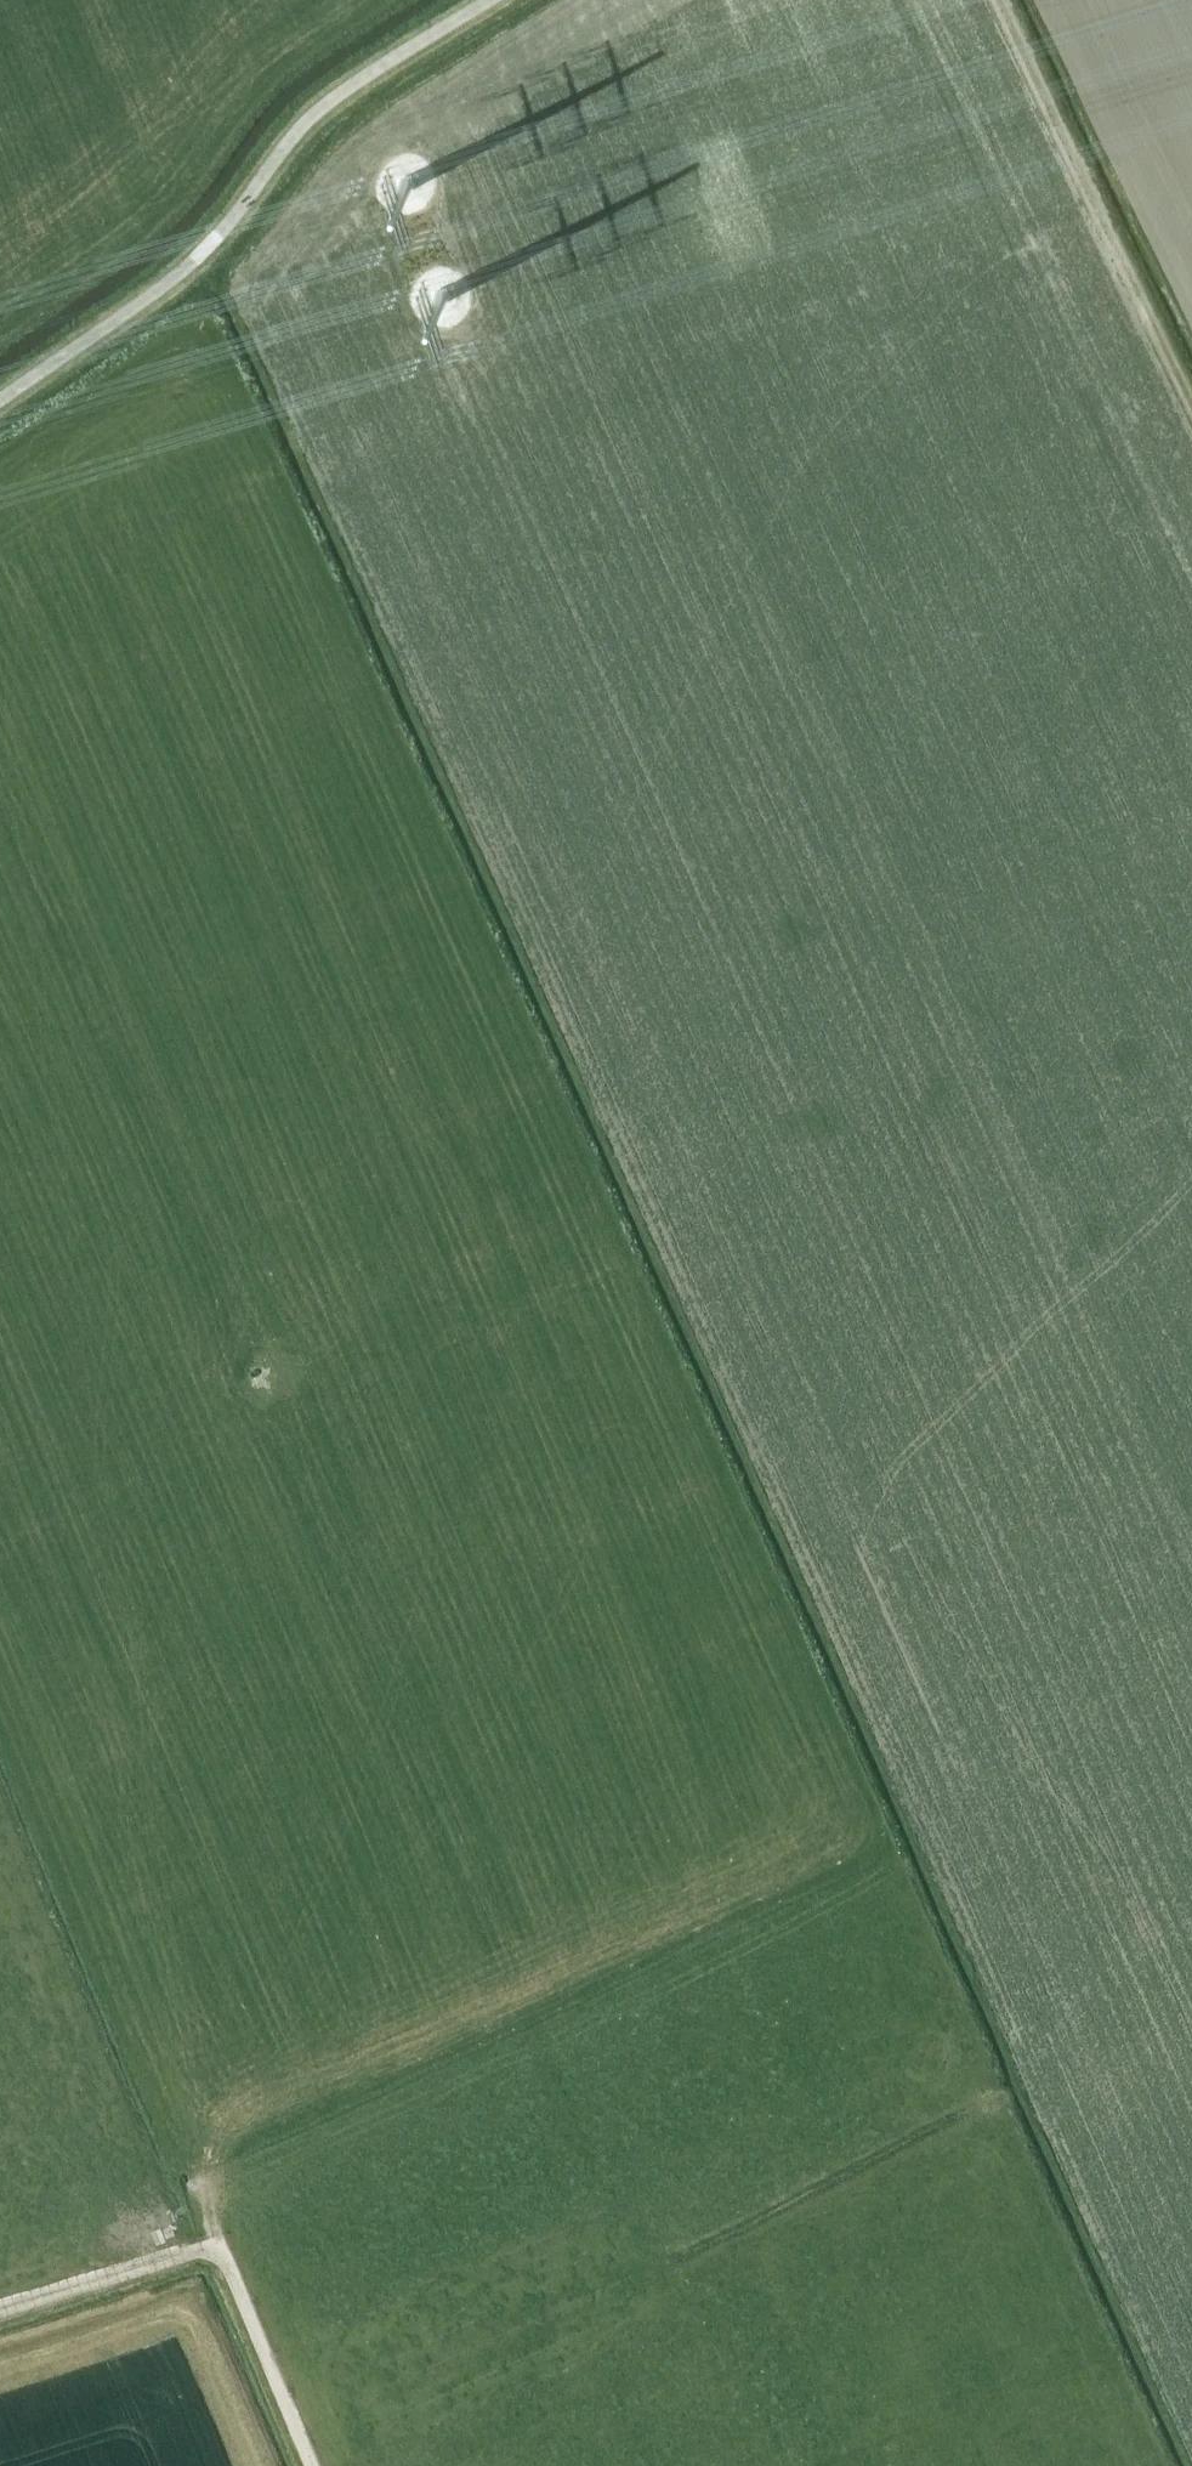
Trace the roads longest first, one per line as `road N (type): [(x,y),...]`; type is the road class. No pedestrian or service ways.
road 1 (track): [(490,0),(320,108),(231,220),(163,286),(0,398)]
road 2 (track): [(314,2465),(222,2247),(0,2308)]
road 3 (track): [(1003,0),(1191,400)]

